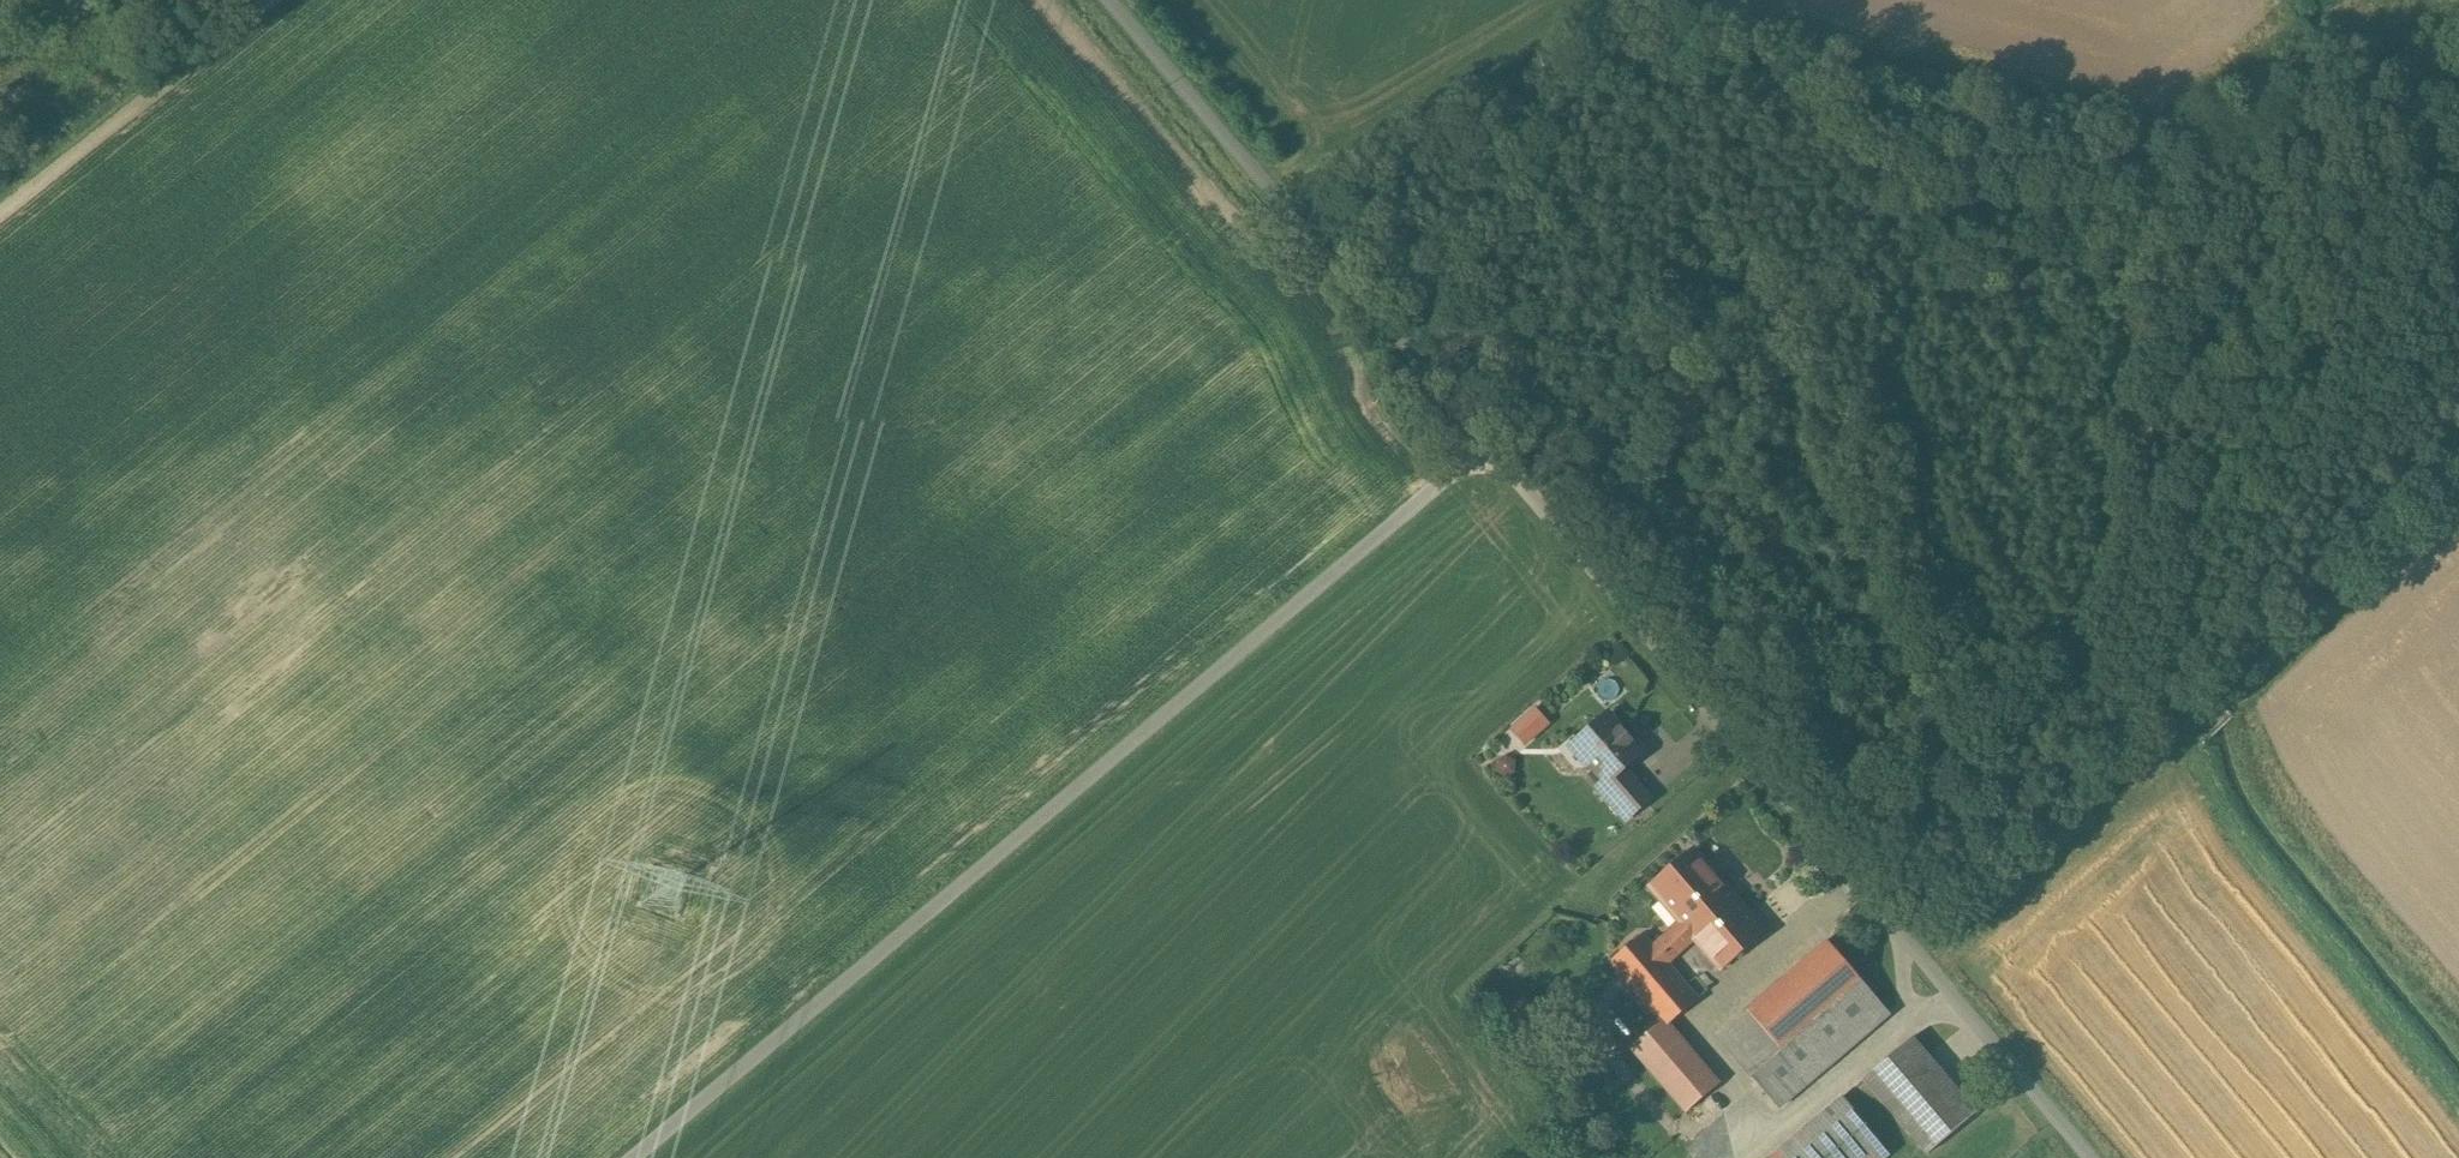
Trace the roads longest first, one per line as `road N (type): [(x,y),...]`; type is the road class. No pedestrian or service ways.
road 1 (unclassified): [(634,1157),(1488,446)]
road 2 (track): [(2156,63),(2104,578),(2089,610),(2034,652),(1714,714)]
road 3 (unclassified): [(1488,446),(2088,1157)]
road 4 (track): [(2458,500),(1929,969)]
road 5 (unclassified): [(1110,0),(1488,446)]

